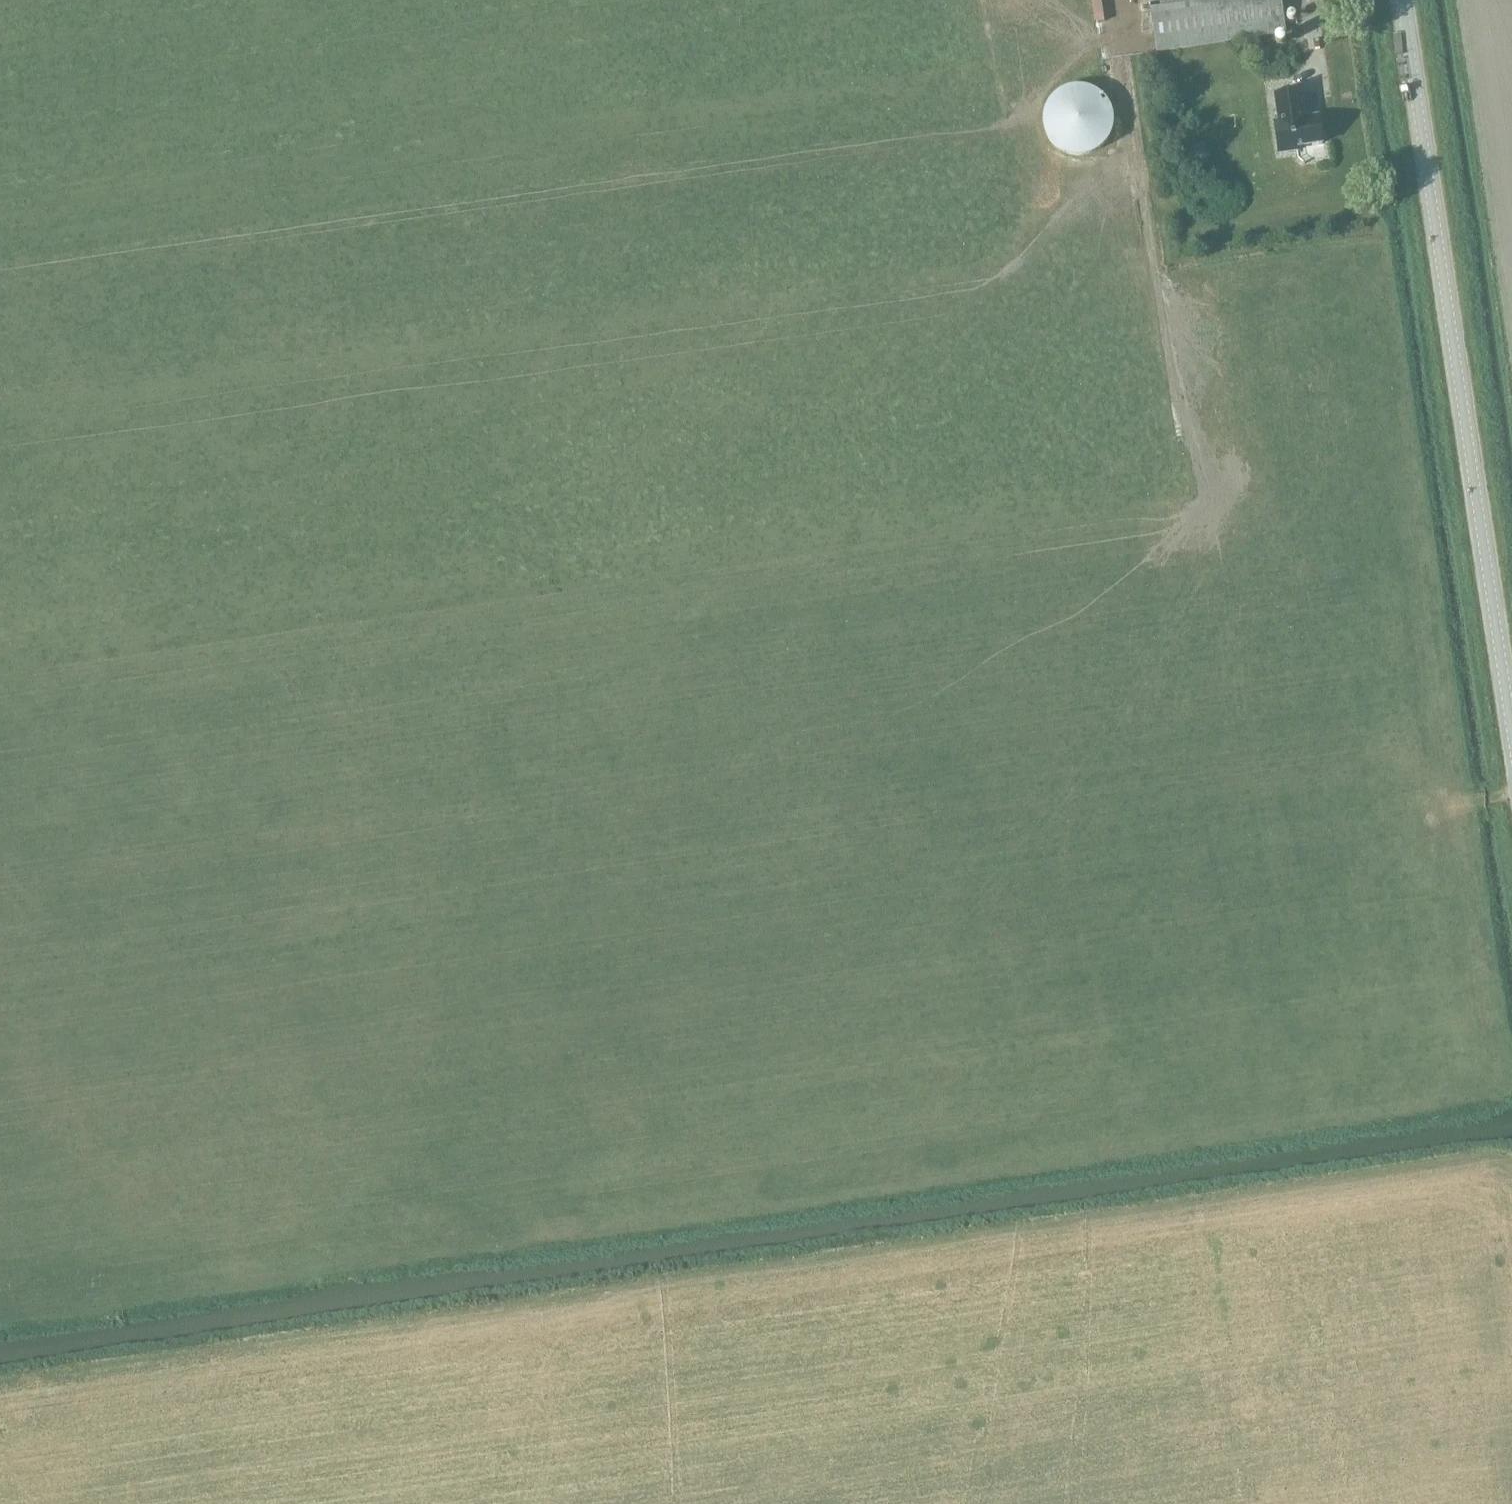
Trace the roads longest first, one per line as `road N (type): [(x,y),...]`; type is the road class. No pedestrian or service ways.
road 1 (unclassified): [(1511,729),(1405,0)]

